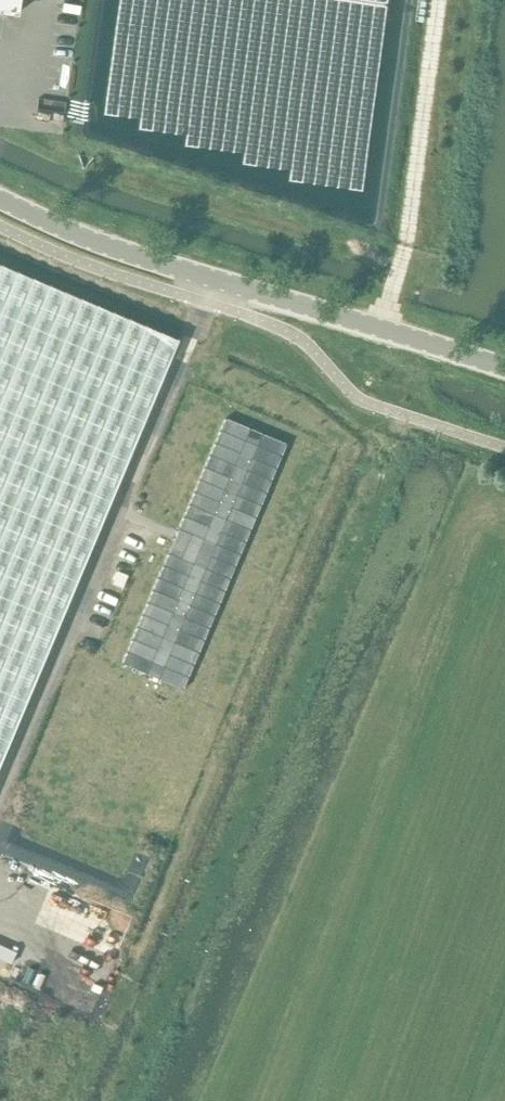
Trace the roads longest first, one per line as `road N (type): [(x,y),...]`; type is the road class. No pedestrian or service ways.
road 1 (tertiary): [(504,367),(53,230),(0,202)]

